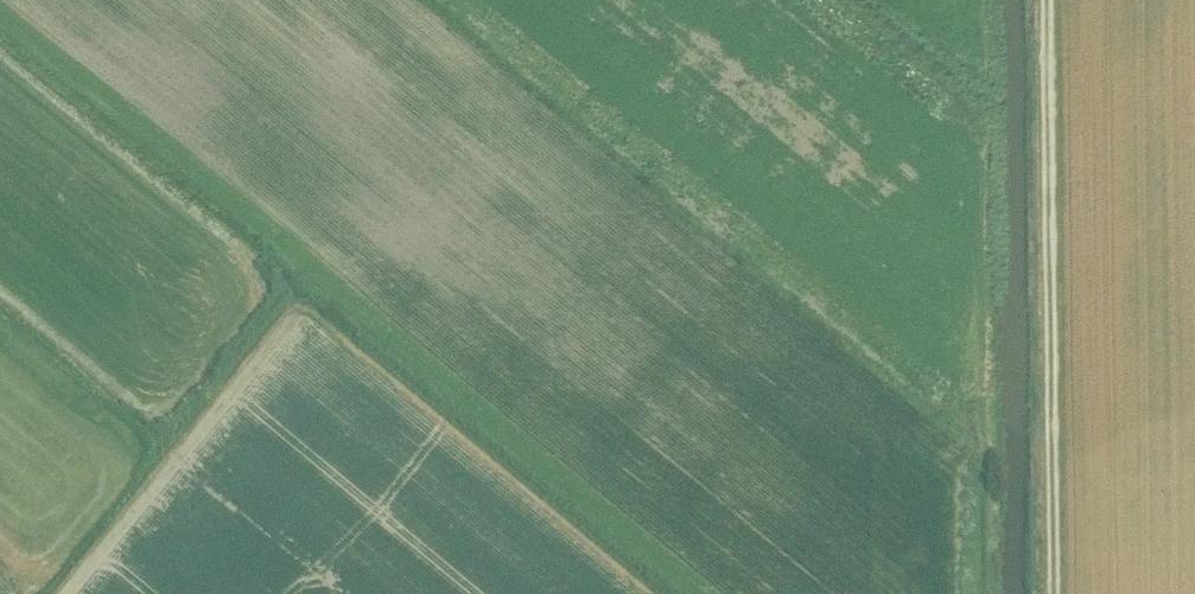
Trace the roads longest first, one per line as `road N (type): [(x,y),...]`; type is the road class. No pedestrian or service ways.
road 1 (track): [(1050,0),(1064,593)]

